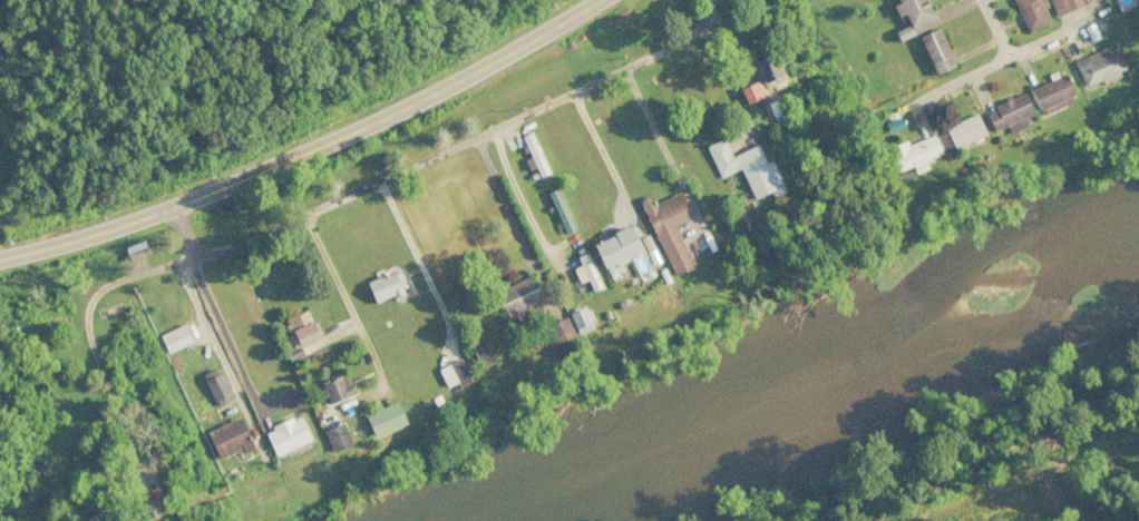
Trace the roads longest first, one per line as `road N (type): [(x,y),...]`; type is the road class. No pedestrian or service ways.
road 1 (residential): [(719,49),(486,171),(6,358)]
road 2 (primary): [(624,0),(543,52),(363,139),(68,256),(0,274)]
road 3 (residential): [(68,256),(85,333),(140,468)]
road 4 (residential): [(6,358),(50,513)]
road 5 (residential): [(989,78),(865,131)]
road 6 (residential): [(486,171),(543,291)]
road 7 (residential): [(205,284),(247,407)]

